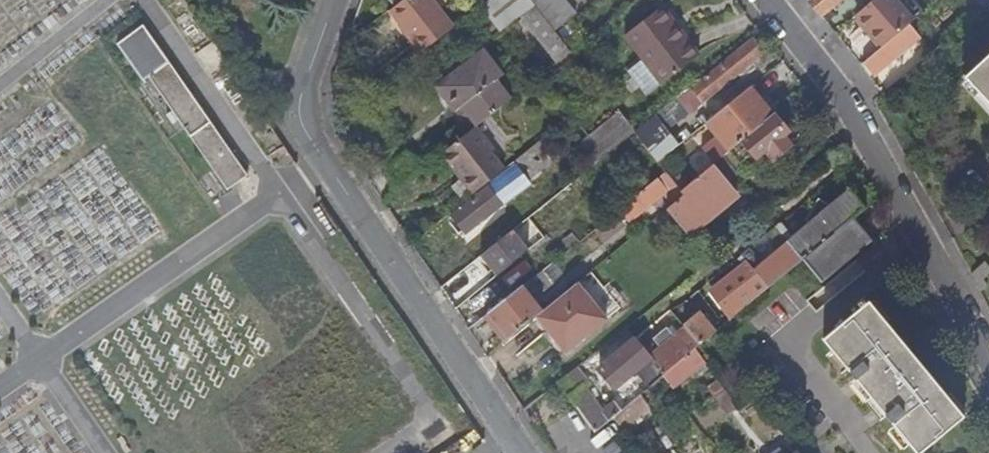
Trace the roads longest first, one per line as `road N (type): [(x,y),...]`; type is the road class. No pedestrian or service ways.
road 1 (unclassified): [(332,0),(300,113),(521,452)]
road 2 (residential): [(769,0),(841,98),(988,358)]

